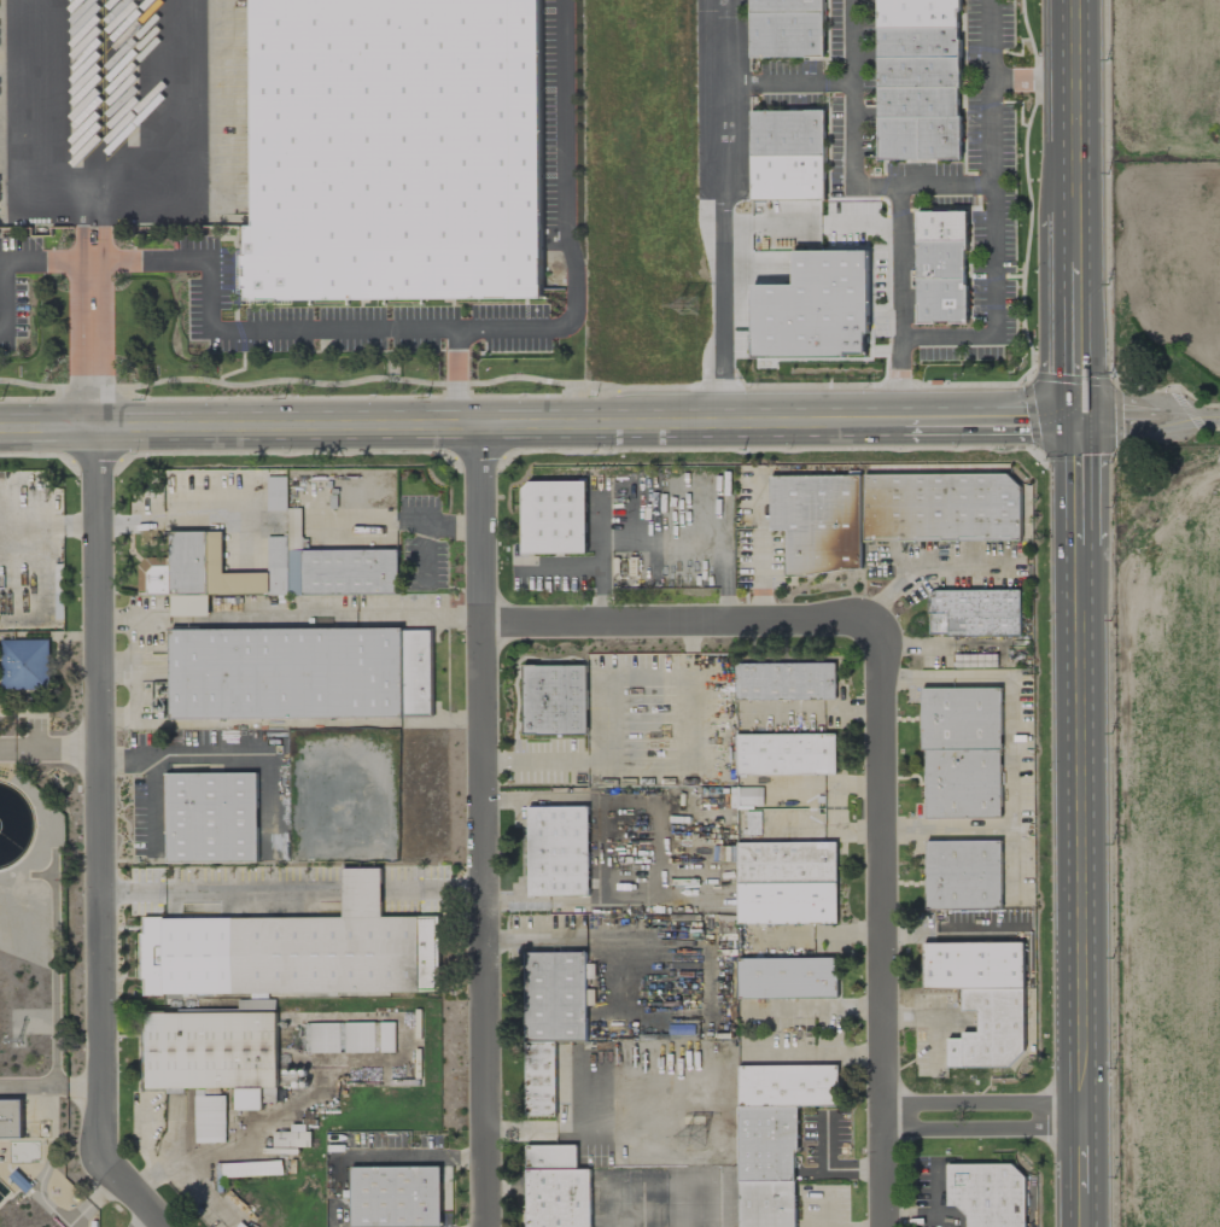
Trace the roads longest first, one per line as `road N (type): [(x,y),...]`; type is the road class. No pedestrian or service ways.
road 1 (primary): [(0,432),(903,422)]
road 2 (residential): [(478,426),(483,1226)]
road 3 (residential): [(98,432),(98,1155)]
road 4 (residential): [(882,1226),(871,626)]
road 5 (primary): [(1081,1120),(1081,545)]
road 6 (residential): [(871,626),(478,626)]
road 7 (primary): [(1079,212),(1077,0)]
road 8 (residential): [(882,1122),(1081,1120)]
road 9 (primary): [(903,422),(1080,420)]
road 10 (primary): [(1080,420),(1079,263)]
road 11 (primary): [(1081,545),(1080,420)]

